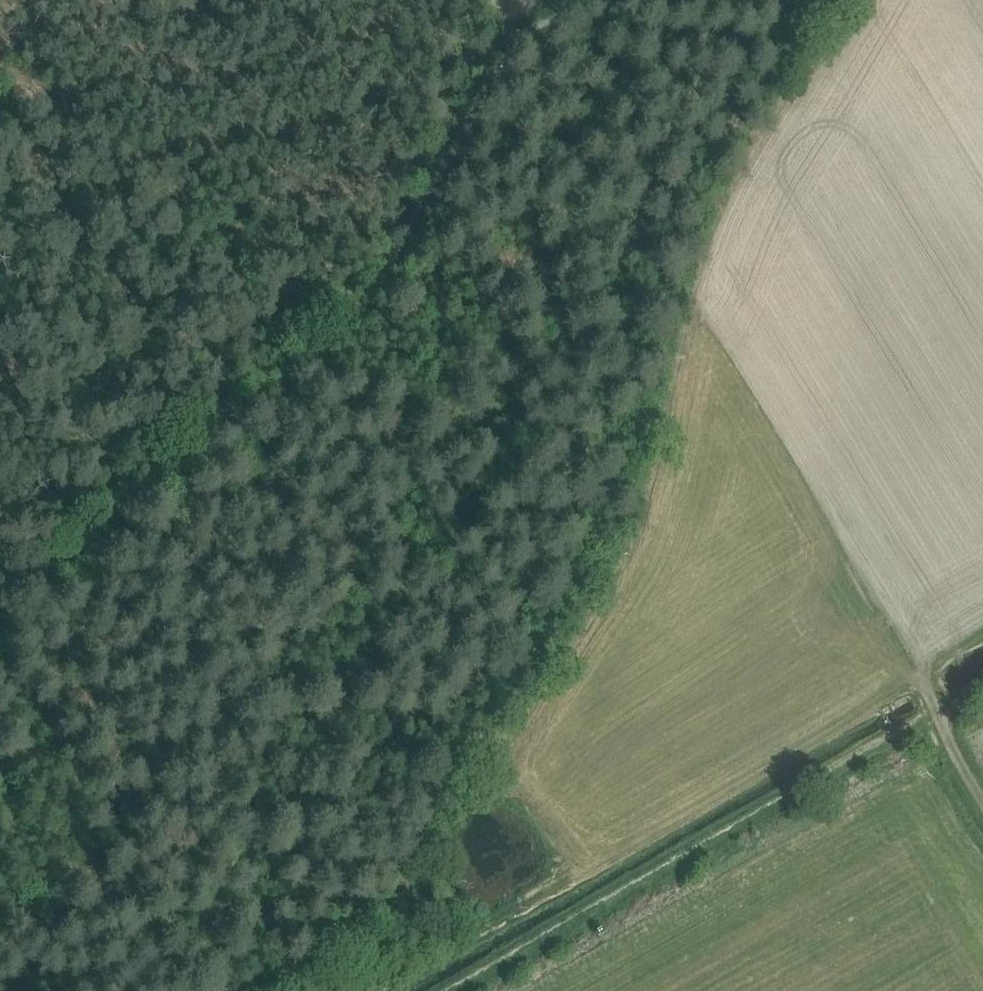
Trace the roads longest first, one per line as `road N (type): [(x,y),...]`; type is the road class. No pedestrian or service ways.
road 1 (track): [(0,58),(354,323)]
road 2 (track): [(982,793),(918,681)]

